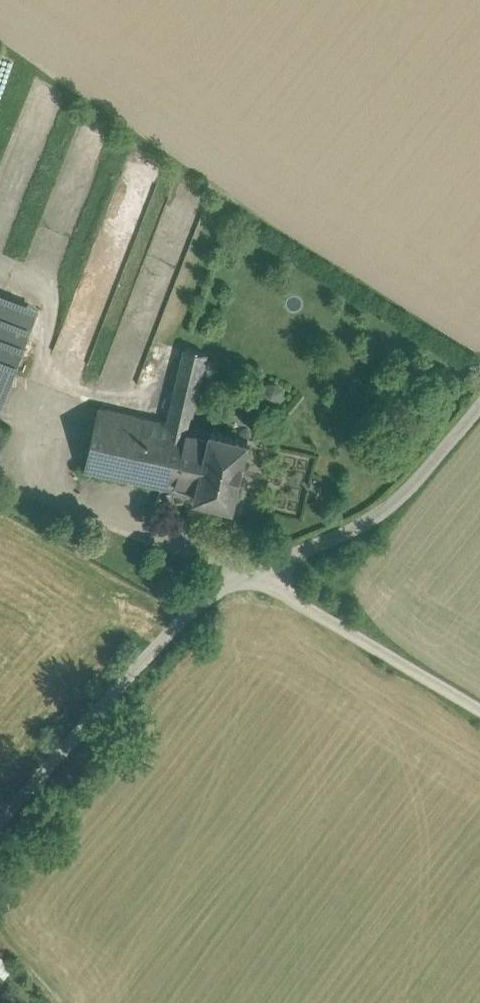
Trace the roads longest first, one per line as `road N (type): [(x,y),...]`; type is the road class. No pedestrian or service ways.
road 1 (unclassified): [(256,574),(188,608),(0,818)]
road 2 (unclassified): [(479,407),(392,515),(256,574)]
road 3 (unclassified): [(479,706),(256,574)]

